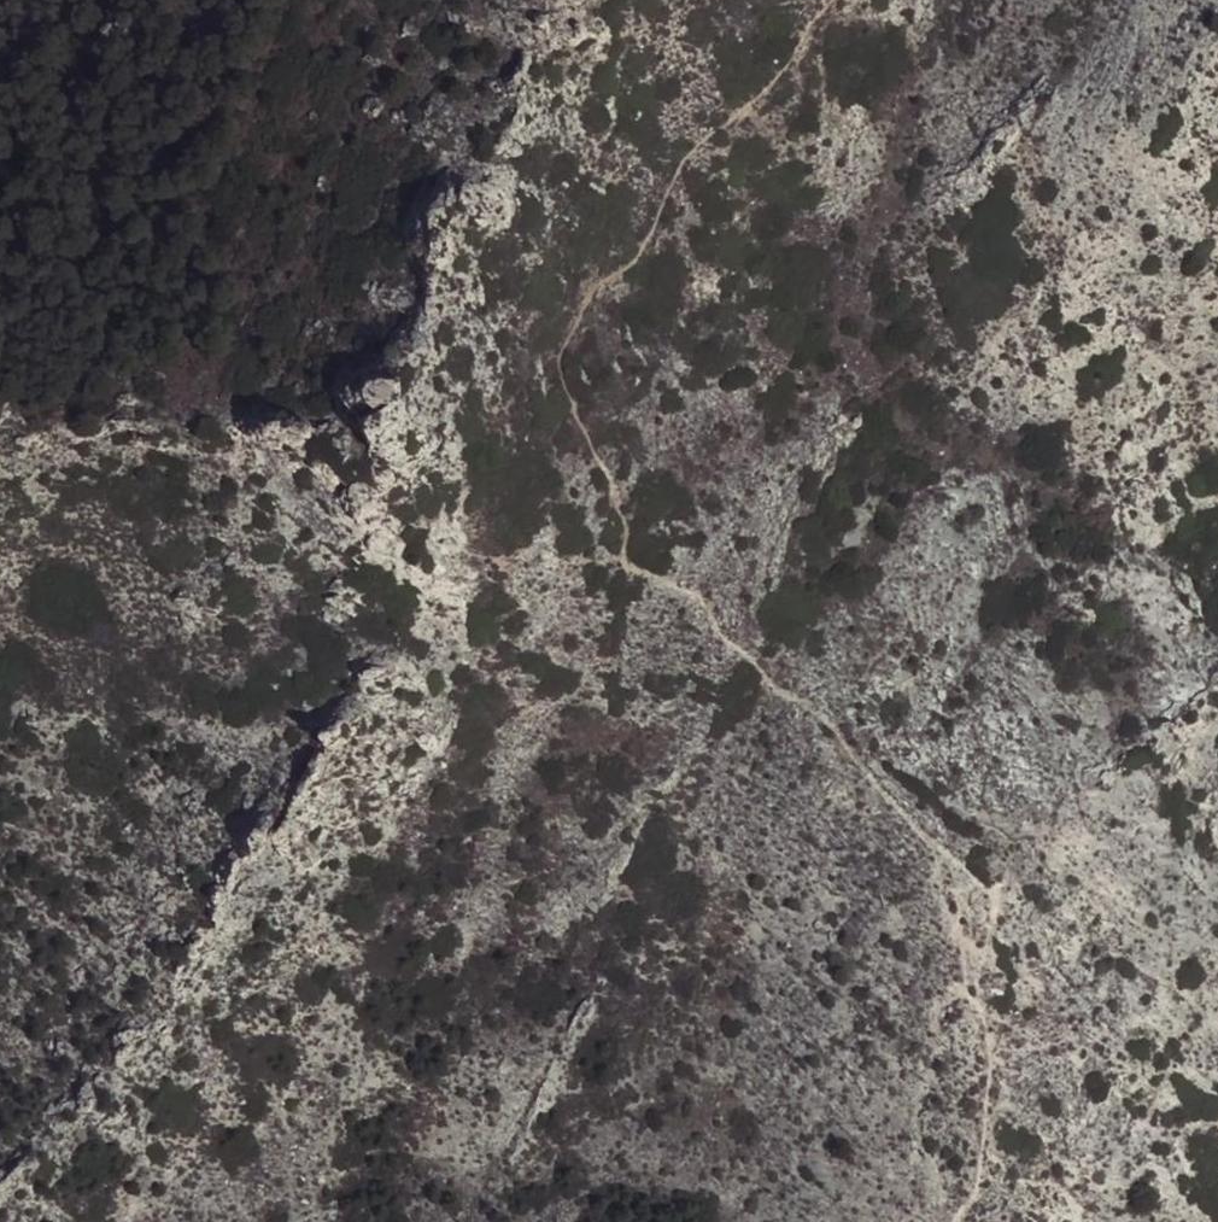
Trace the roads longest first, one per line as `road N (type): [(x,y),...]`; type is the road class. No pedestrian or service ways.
road 1 (primary): [(453,0),(1217,728)]

